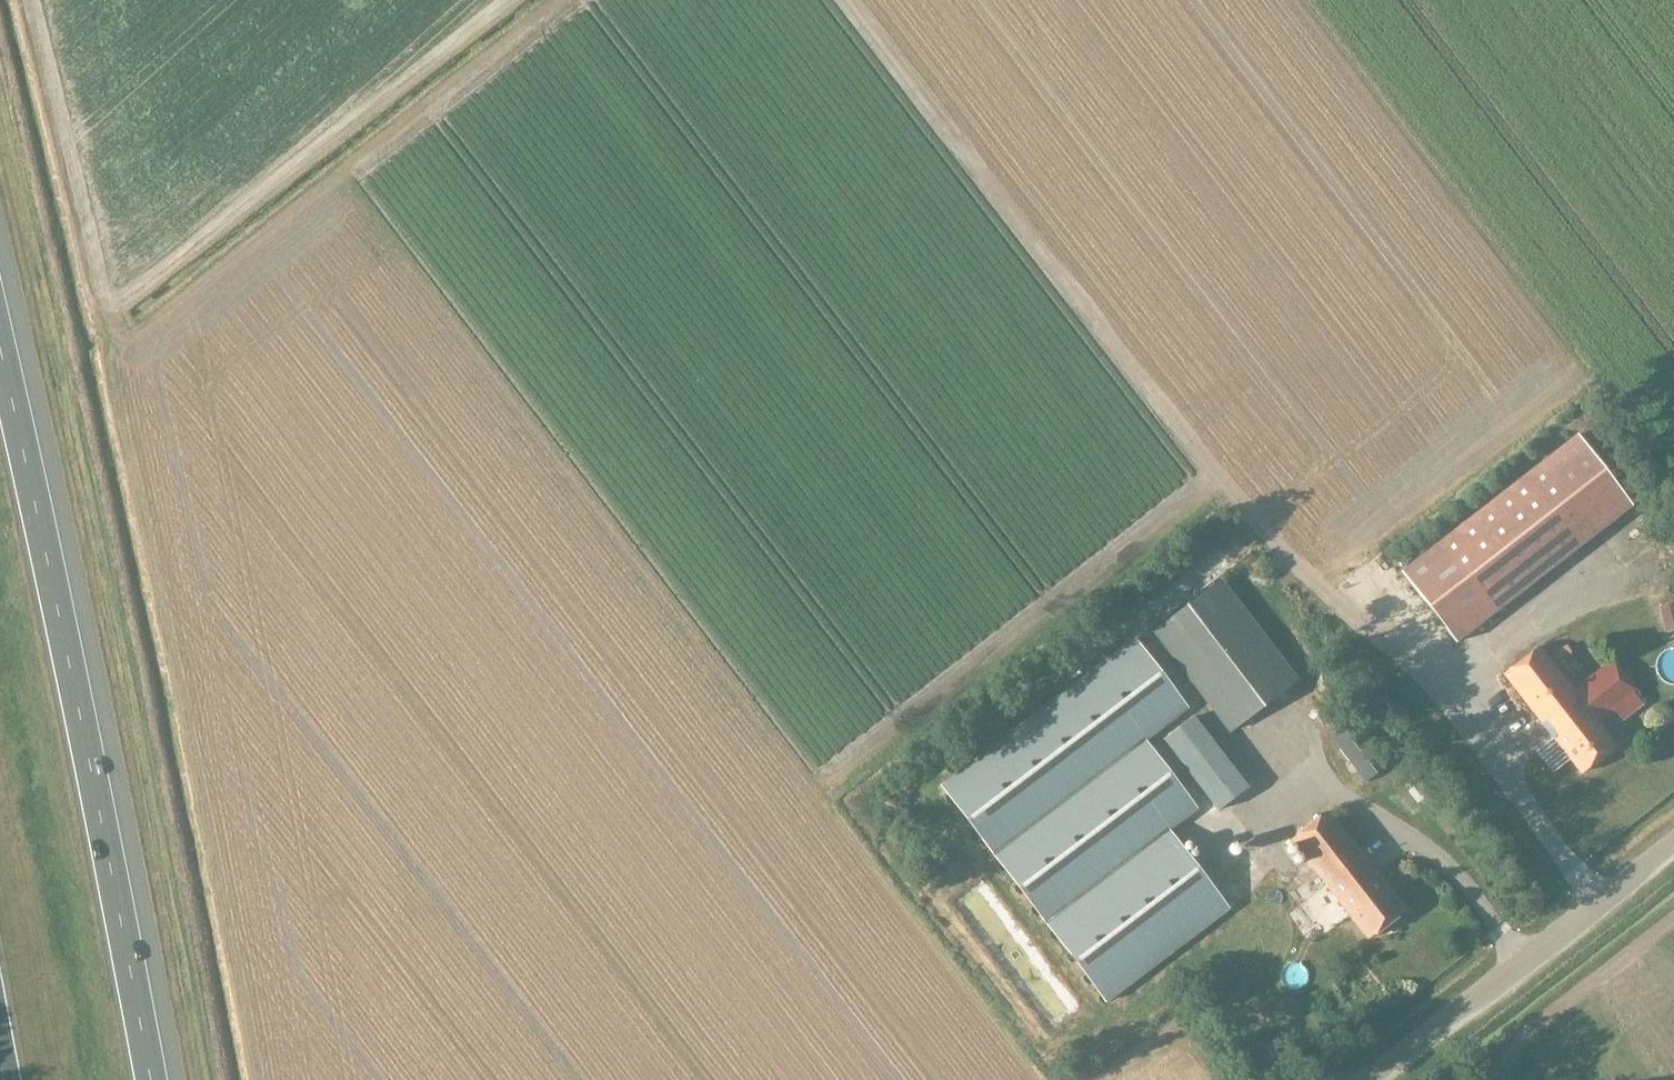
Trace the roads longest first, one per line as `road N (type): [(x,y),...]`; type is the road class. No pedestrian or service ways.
road 1 (motorway): [(149,1079),(0,359)]
road 2 (tertiary): [(1368,1079),(1673,842)]

